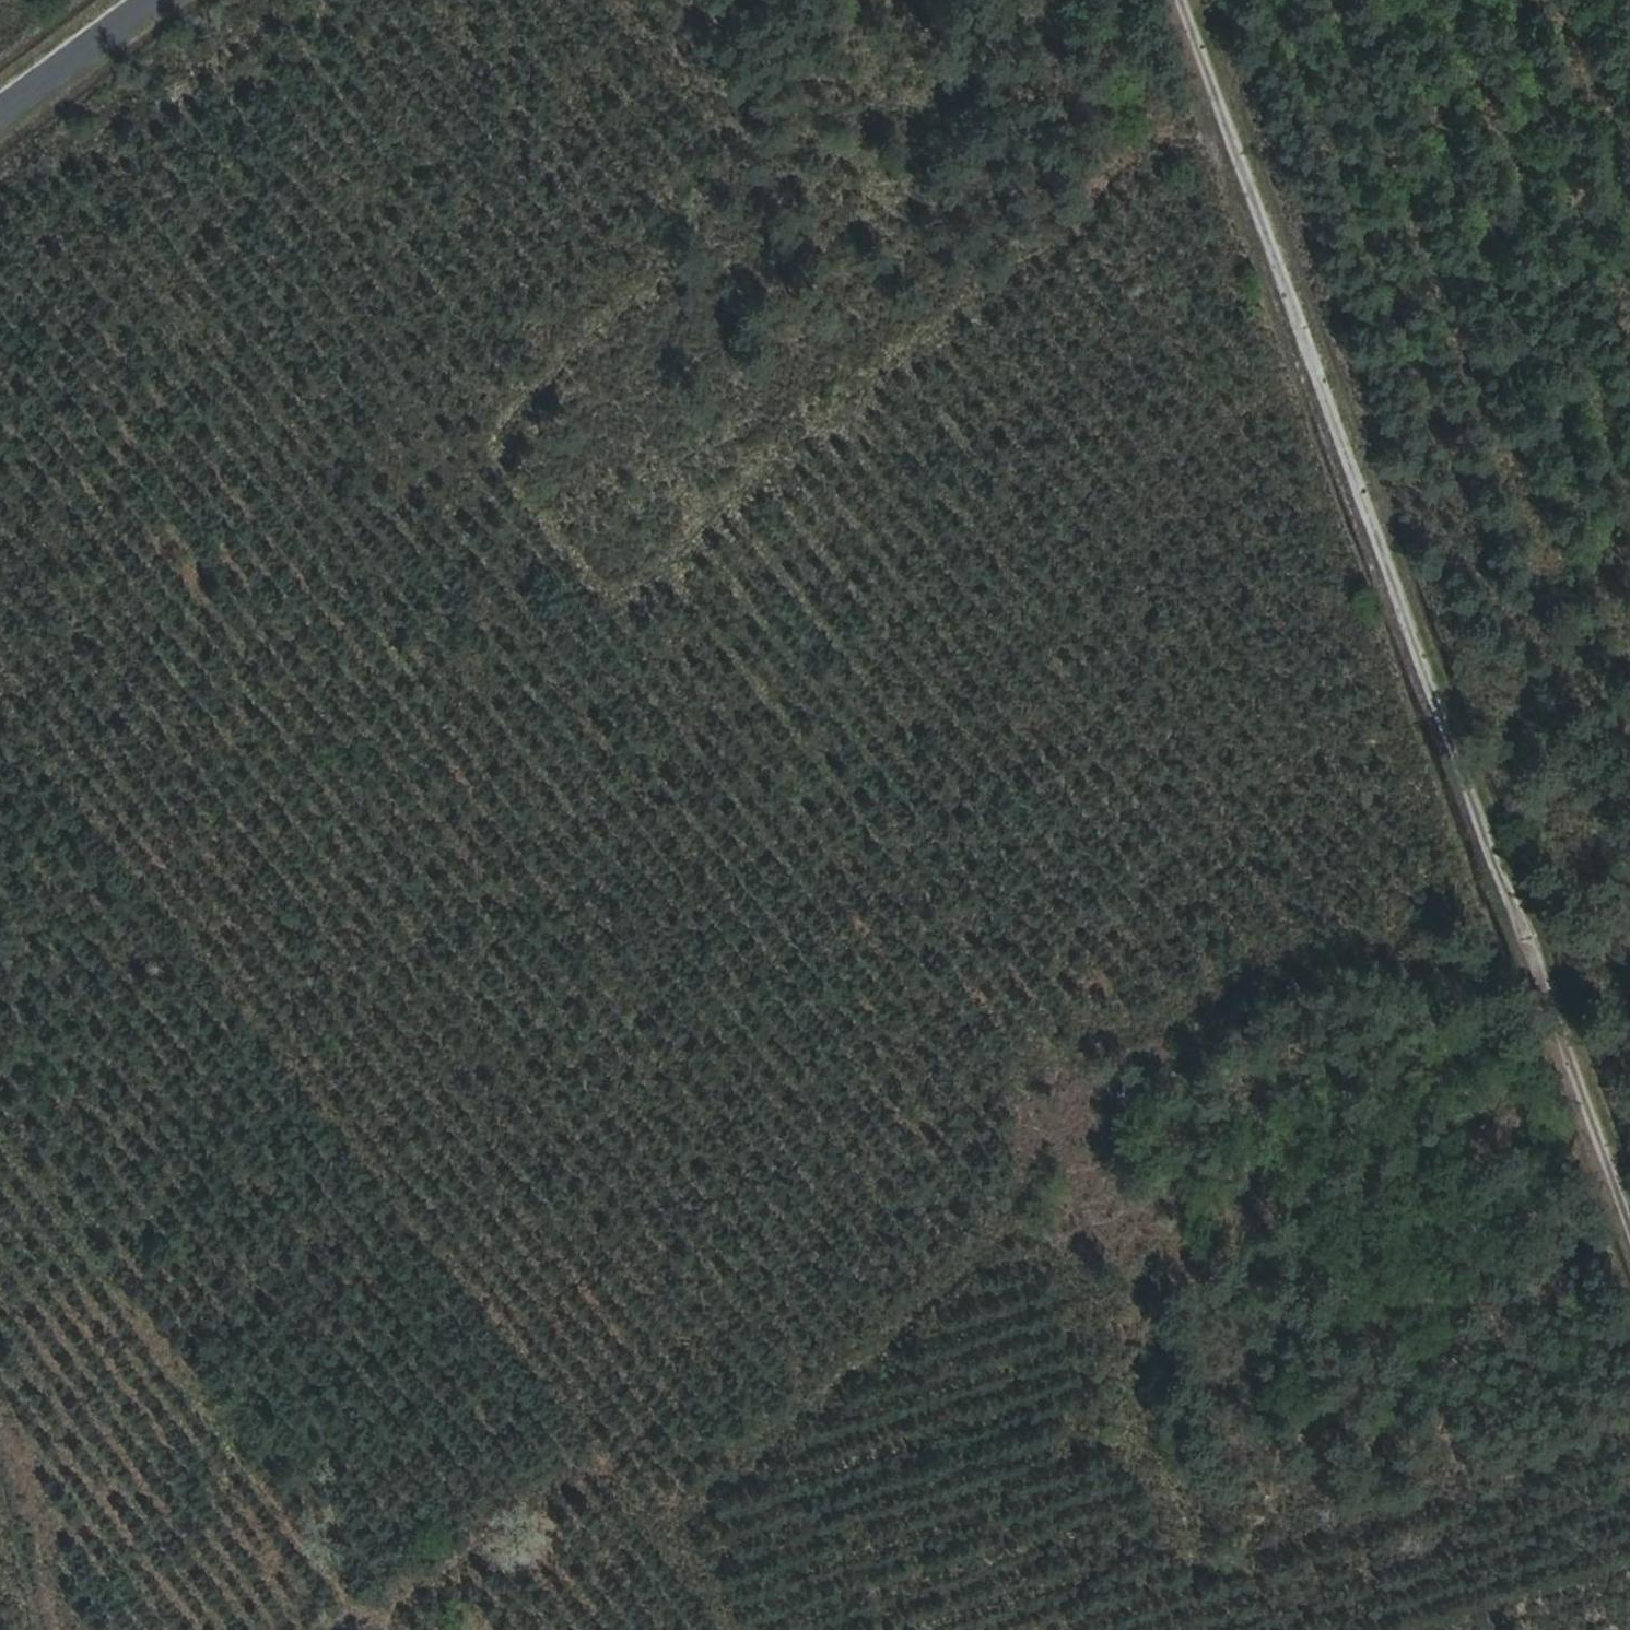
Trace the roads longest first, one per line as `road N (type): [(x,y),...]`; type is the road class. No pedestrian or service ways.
road 1 (track): [(1629,1313),(1182,0)]
road 2 (tertiary): [(0,88),(115,0)]

